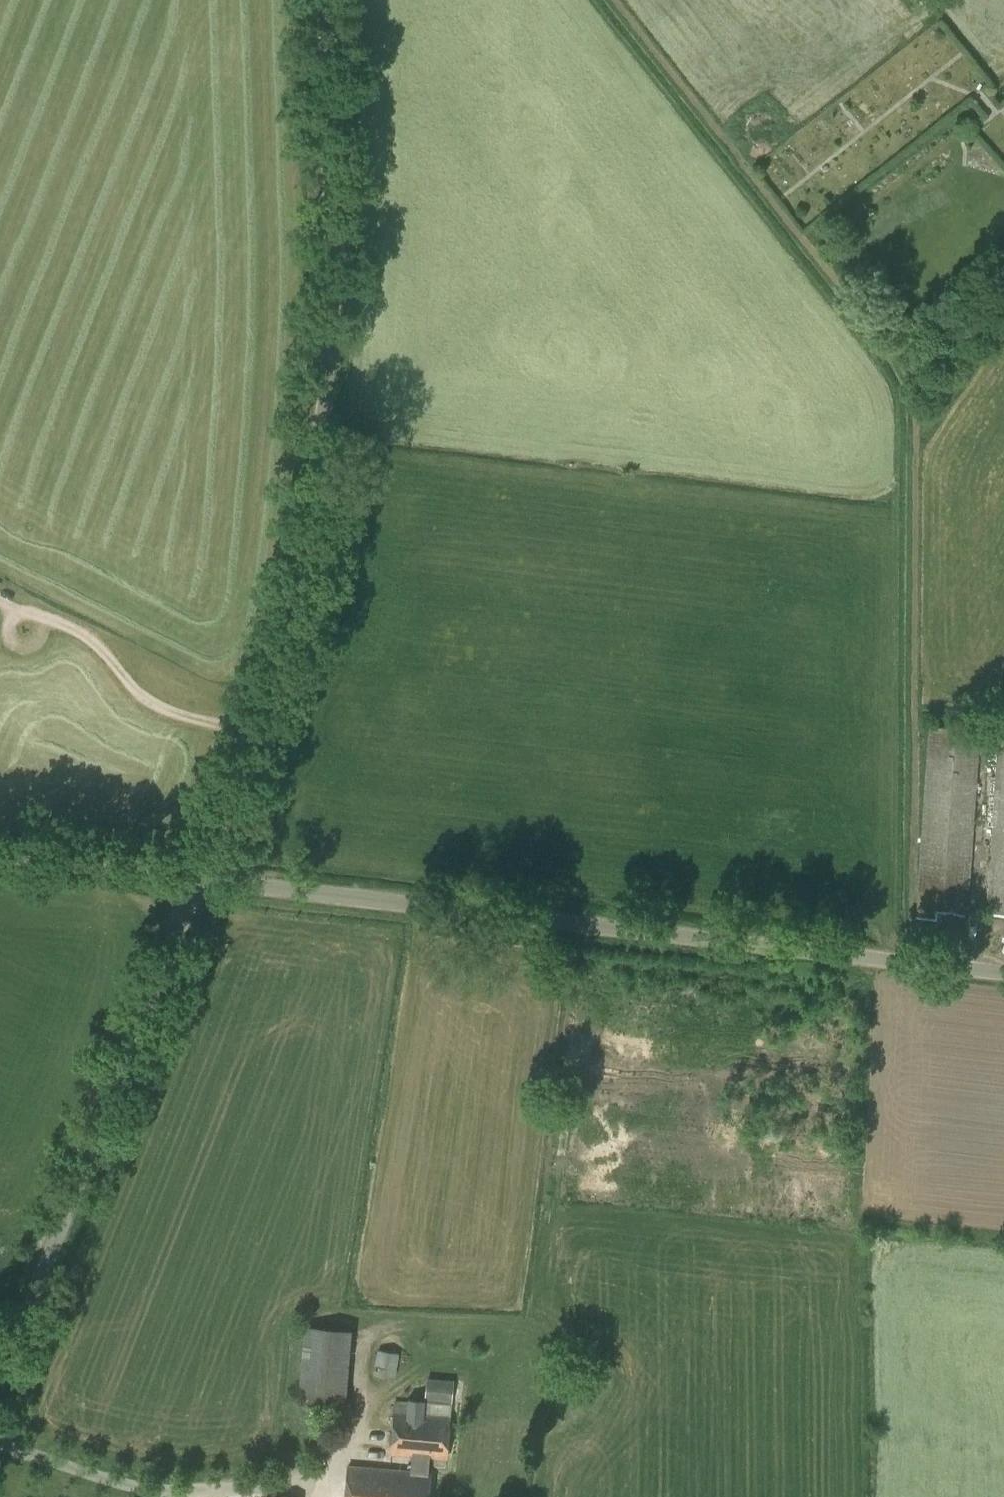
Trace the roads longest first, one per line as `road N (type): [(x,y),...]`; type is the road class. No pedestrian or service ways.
road 1 (unclassified): [(196,881),(309,595),(332,506),(339,434),(330,0)]
road 2 (unclassified): [(1003,973),(196,881)]
road 3 (unclassified): [(0,1378),(196,881)]
road 4 (unclassified): [(196,881),(0,852)]

